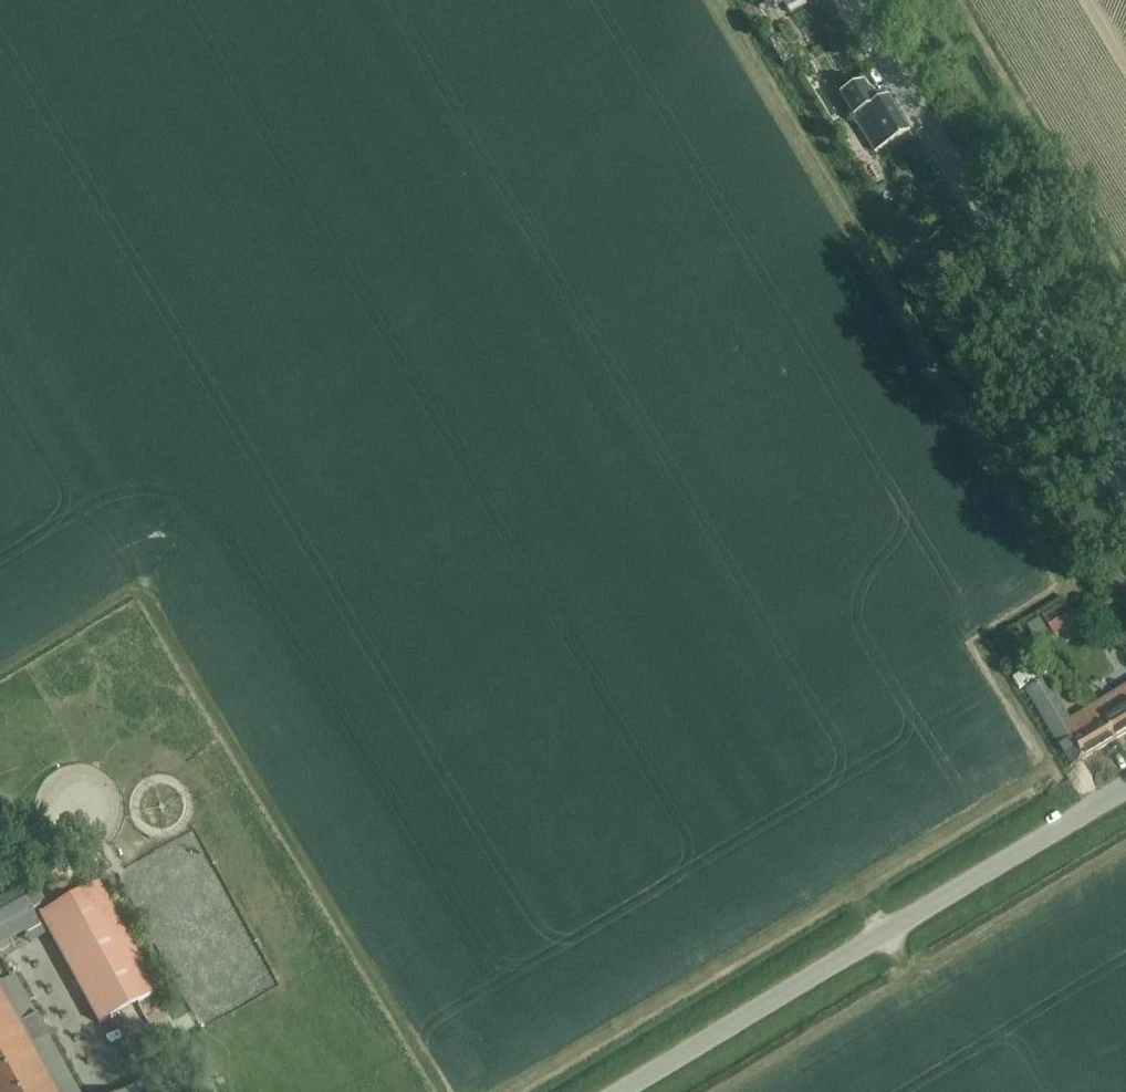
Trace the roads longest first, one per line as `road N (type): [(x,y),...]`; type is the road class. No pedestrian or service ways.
road 1 (unclassified): [(624,1091),(1125,789)]
road 2 (unclassified): [(1112,435),(848,0)]

